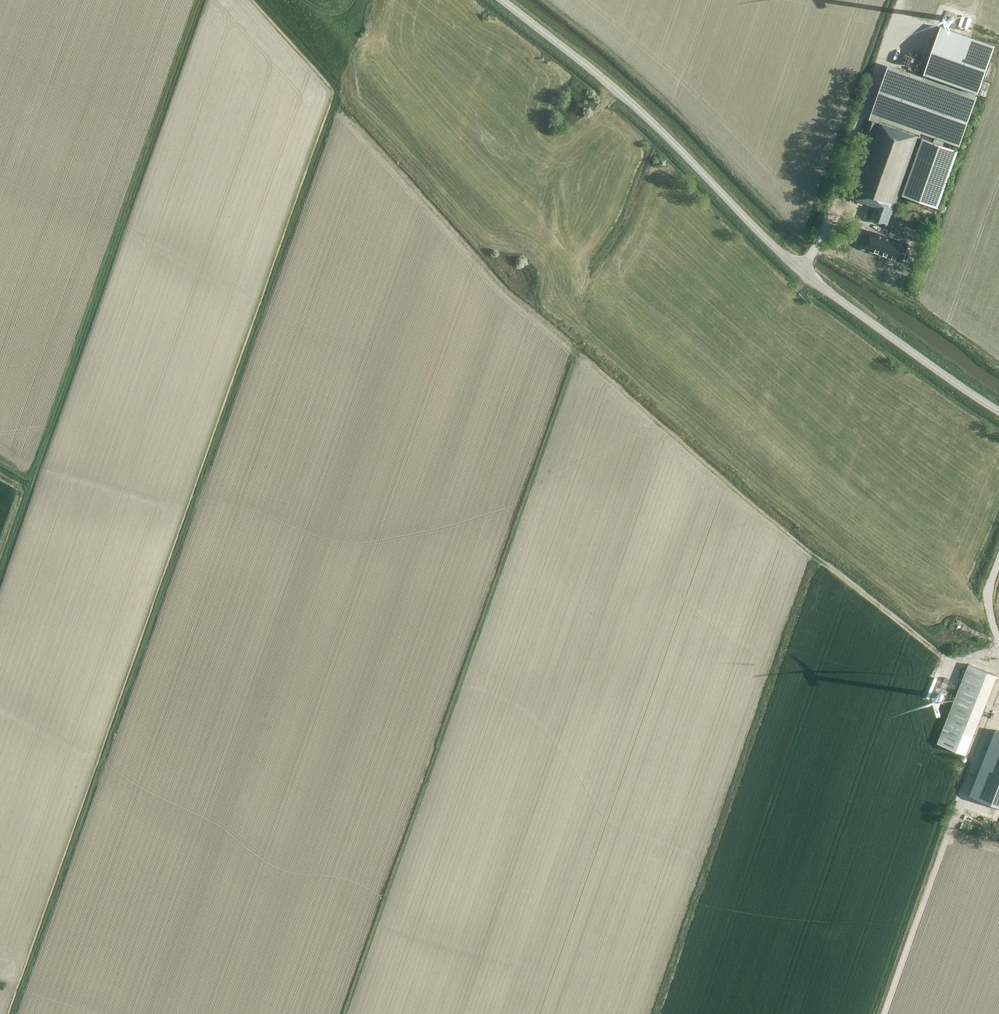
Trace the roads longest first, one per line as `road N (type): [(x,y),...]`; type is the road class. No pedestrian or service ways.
road 1 (unclassified): [(998,410),(778,250),(656,125),(503,0)]
road 2 (track): [(998,699),(885,1013)]

